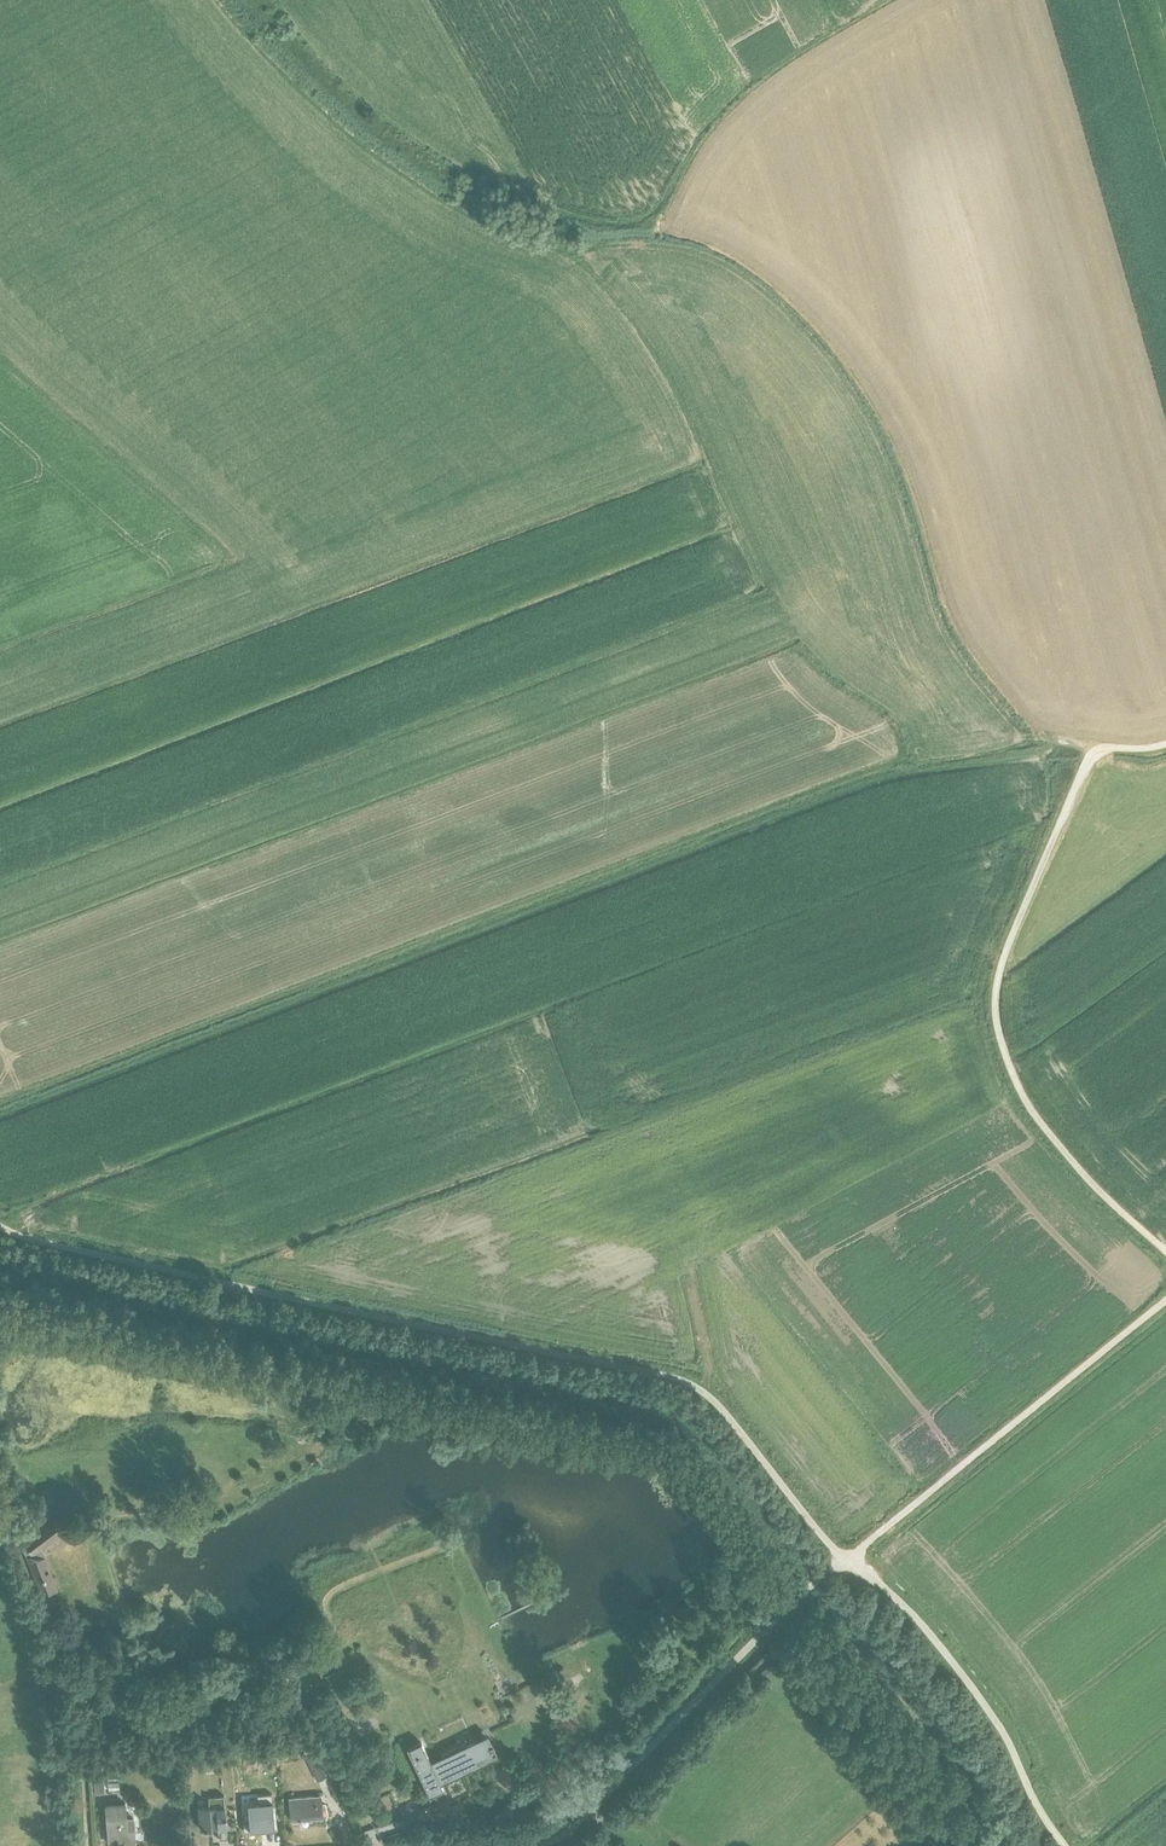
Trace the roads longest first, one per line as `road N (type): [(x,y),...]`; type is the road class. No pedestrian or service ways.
road 1 (unclassified): [(0,1221),(142,1261),(678,1376),(717,1400),(849,1557)]
road 2 (track): [(1068,741),(1034,735),(968,654),(947,617),(887,436),(807,323),(707,248),(652,240),(569,246)]
road 3 (unclassified): [(1165,1250),(1025,1099),(996,1022),(995,987),(1088,761),(1097,749),(1165,741)]
road 4 (unclassified): [(849,1557),(799,1593),(576,1825),(545,1845)]
road 5 (unclassified): [(849,1557),(1165,1297)]
road 6 (unclassified): [(849,1557),(914,1612),(977,1690),(1067,1845)]

